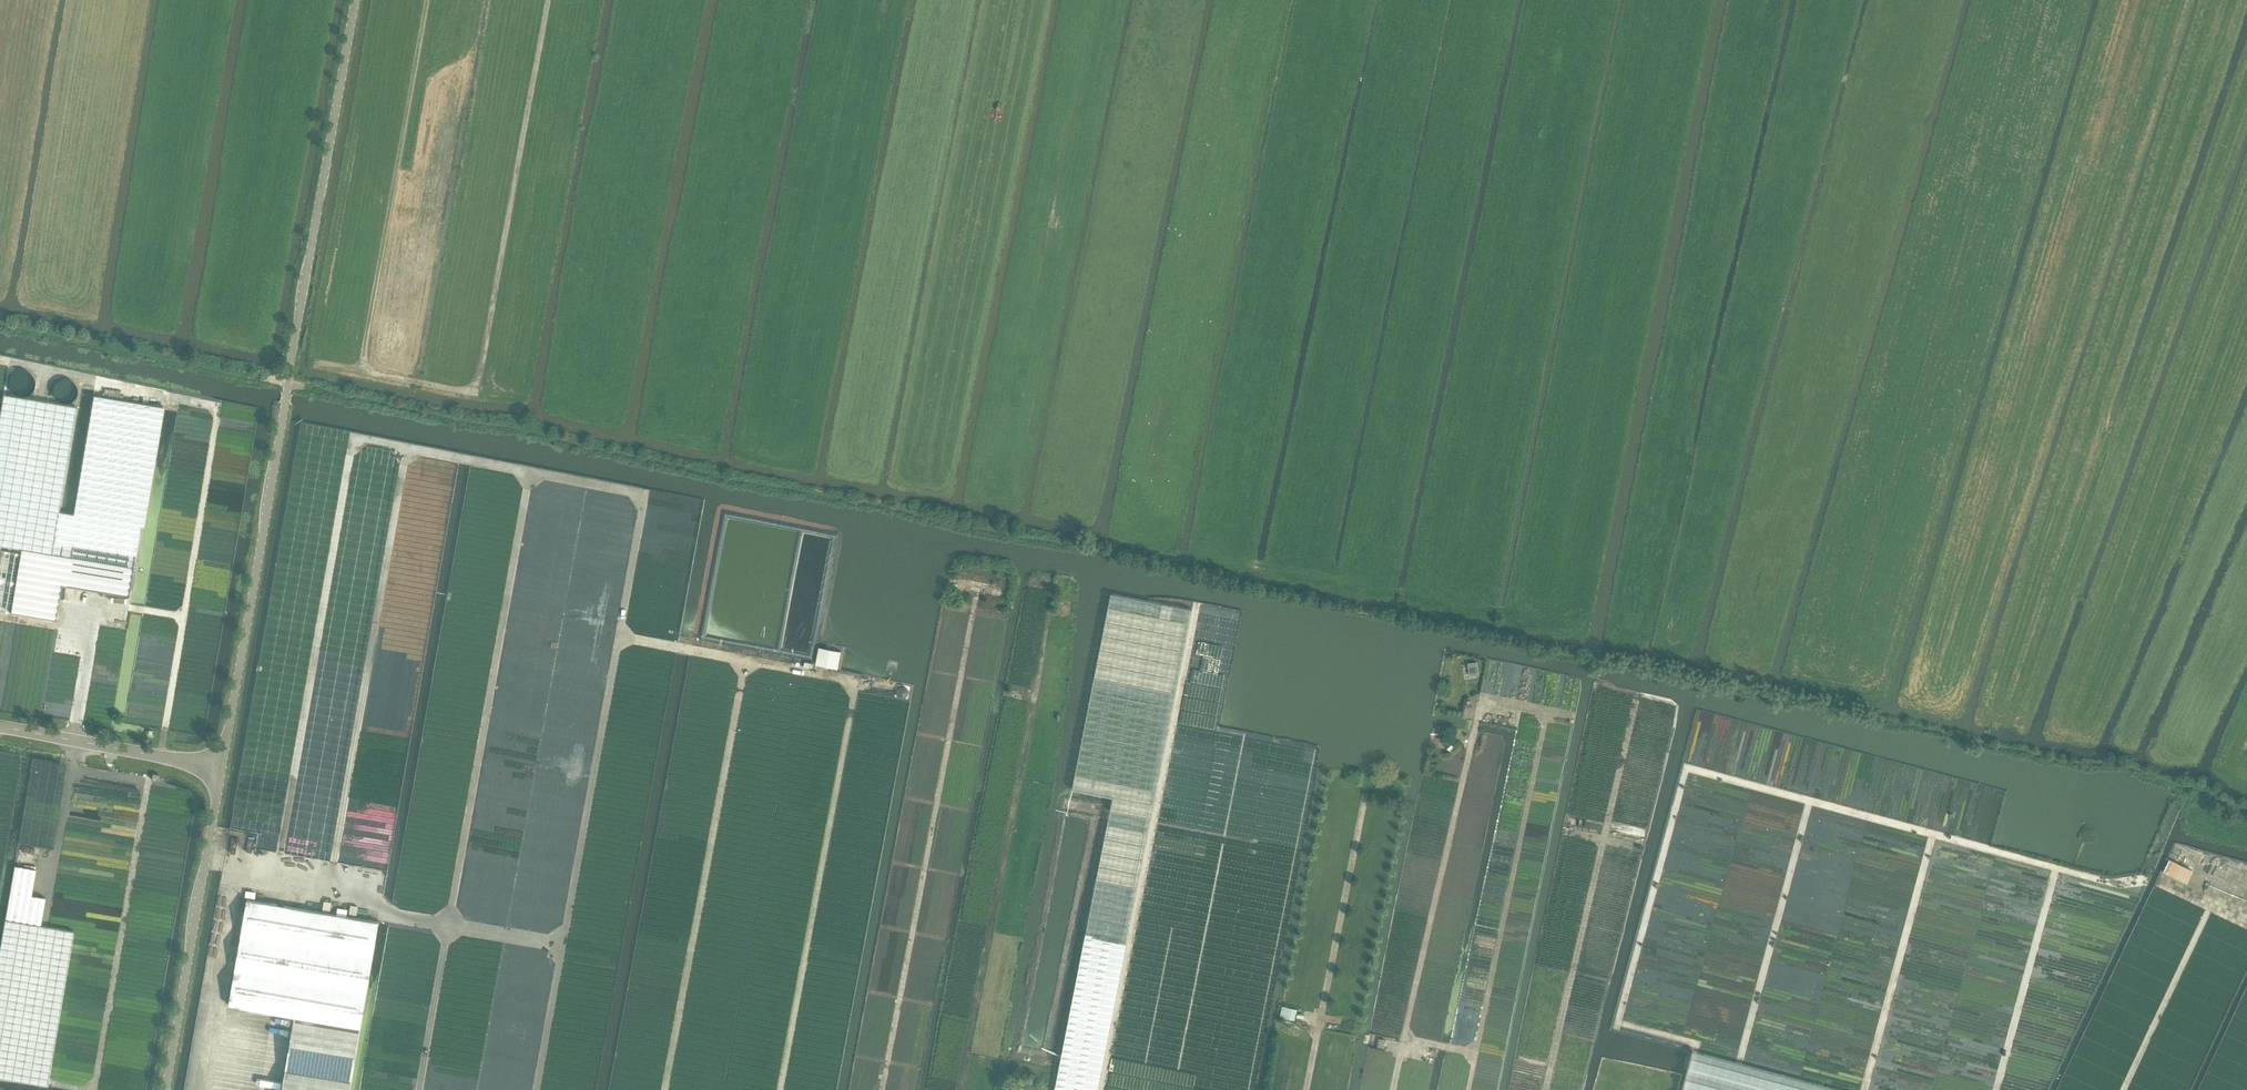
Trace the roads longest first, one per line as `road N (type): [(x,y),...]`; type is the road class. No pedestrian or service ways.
road 1 (unclassified): [(354,0),(220,767)]
road 2 (track): [(474,397),(549,0)]
road 3 (track): [(357,371),(428,0)]
road 4 (unclassified): [(220,767),(165,1089)]
road 5 (track): [(288,383),(0,324)]
road 6 (unclassified): [(220,767),(0,726)]

